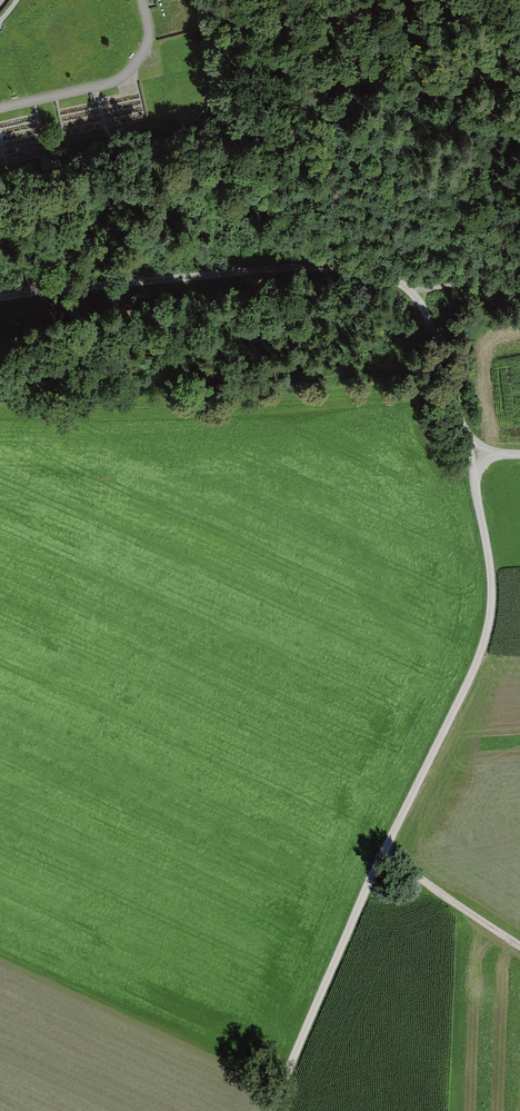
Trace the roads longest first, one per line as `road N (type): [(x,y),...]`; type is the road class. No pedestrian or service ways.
road 1 (track): [(471,456),(491,594),(478,664),(270,1110)]
road 2 (track): [(415,292),(379,272),(324,268),(0,297)]
road 3 (track): [(415,292),(471,456)]
road 4 (track): [(519,946),(383,855)]

